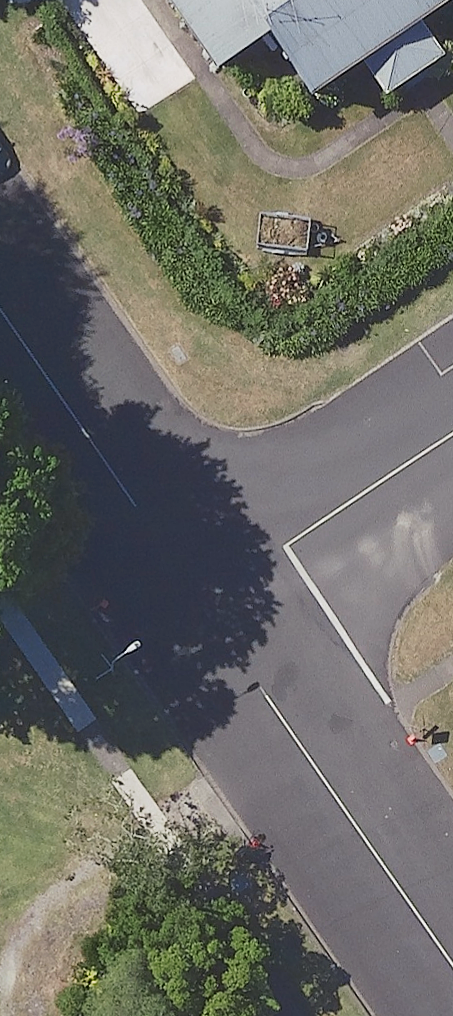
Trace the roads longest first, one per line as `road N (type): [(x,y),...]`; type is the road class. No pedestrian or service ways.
road 1 (tertiary): [(205,602),(452,964)]
road 2 (tertiary): [(0,306),(205,602)]
road 3 (residential): [(452,437),(205,602)]

